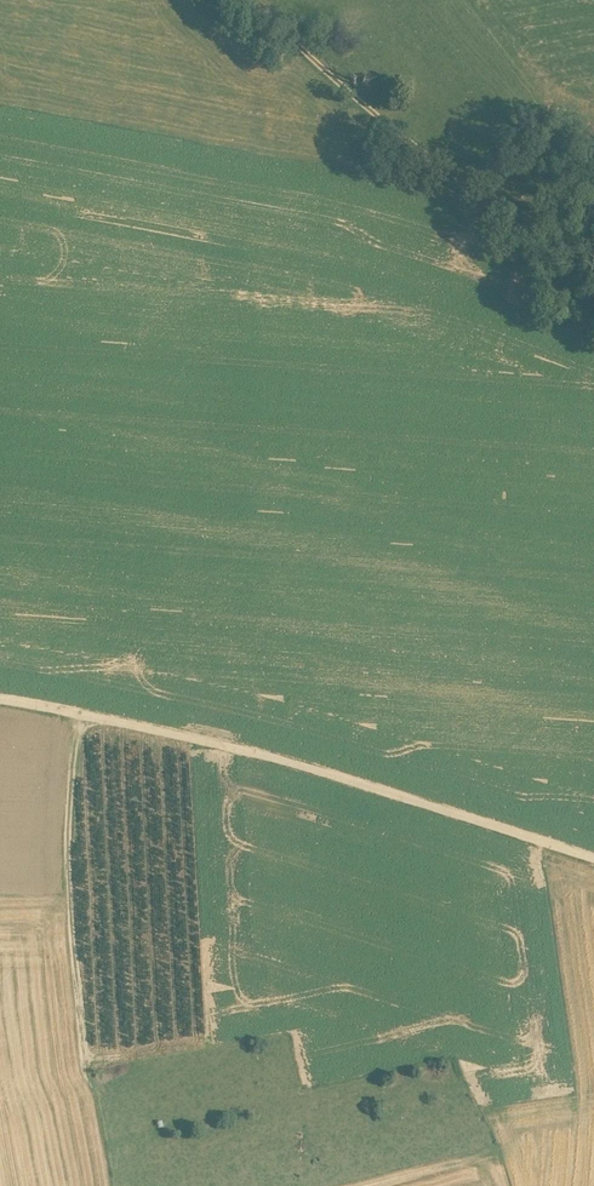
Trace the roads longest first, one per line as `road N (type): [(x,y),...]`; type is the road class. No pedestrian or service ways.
road 1 (track): [(593,864),(234,754),(0,707)]
road 2 (track): [(593,261),(510,214),(366,113),(246,0)]
road 3 (track): [(74,717),(66,911),(85,1063)]

